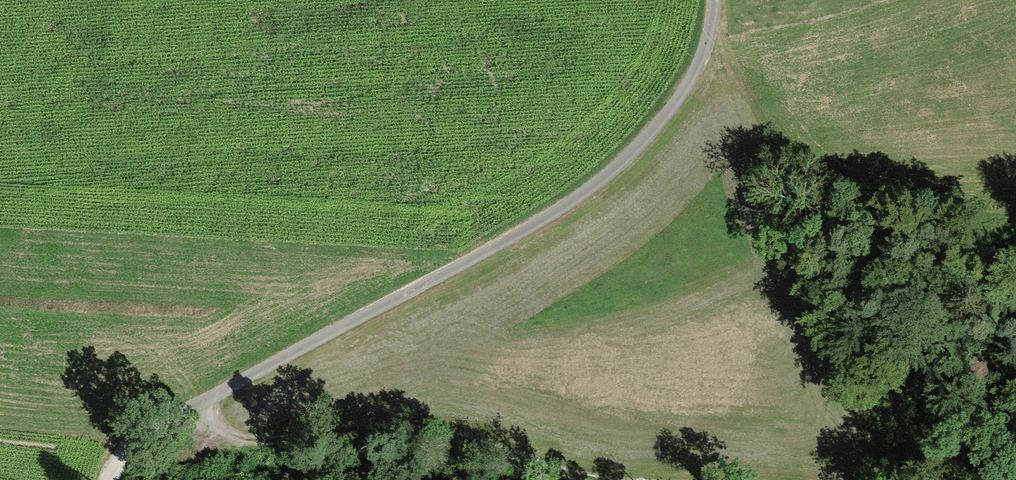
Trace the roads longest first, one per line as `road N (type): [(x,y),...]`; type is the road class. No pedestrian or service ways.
road 1 (track): [(110,479),(135,441),(159,423),(541,220),(613,170),(678,98),(702,57),(714,0)]
road 2 (track): [(205,399),(229,431),(265,438),(398,424),(626,479),(780,479)]

